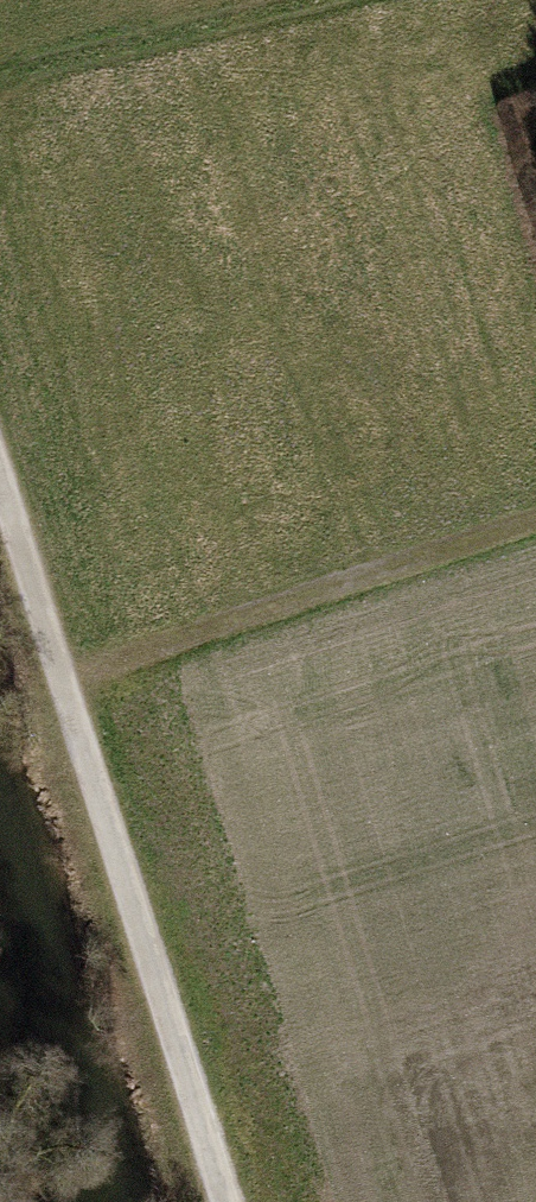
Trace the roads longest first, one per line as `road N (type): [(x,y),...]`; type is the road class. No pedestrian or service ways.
road 1 (track): [(0,485),(224,1201)]
road 2 (track): [(535,525),(60,678)]

